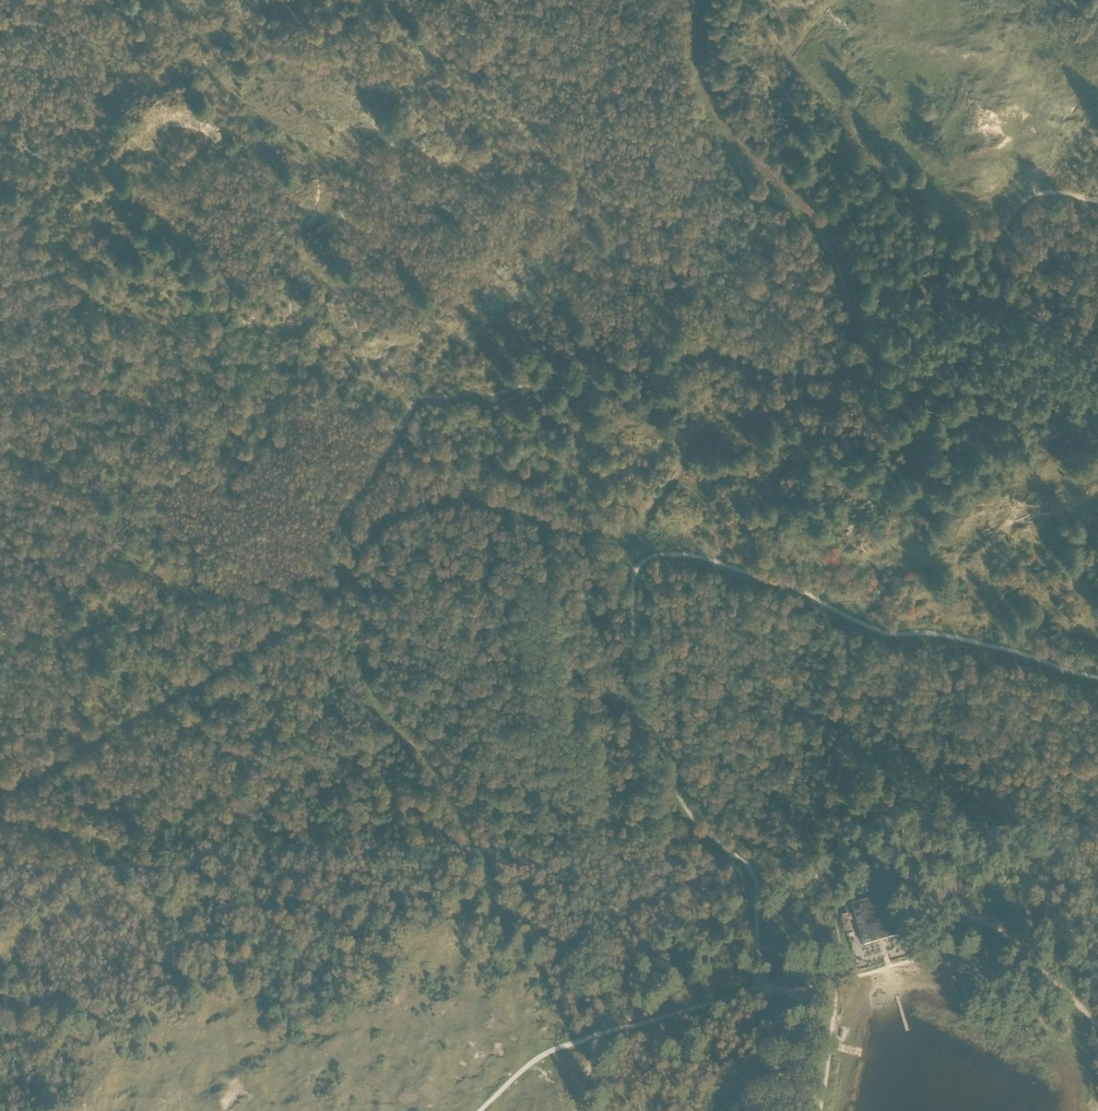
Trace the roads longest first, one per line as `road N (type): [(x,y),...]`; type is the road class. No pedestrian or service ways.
road 1 (track): [(1097,1025),(1003,932),(981,923)]

